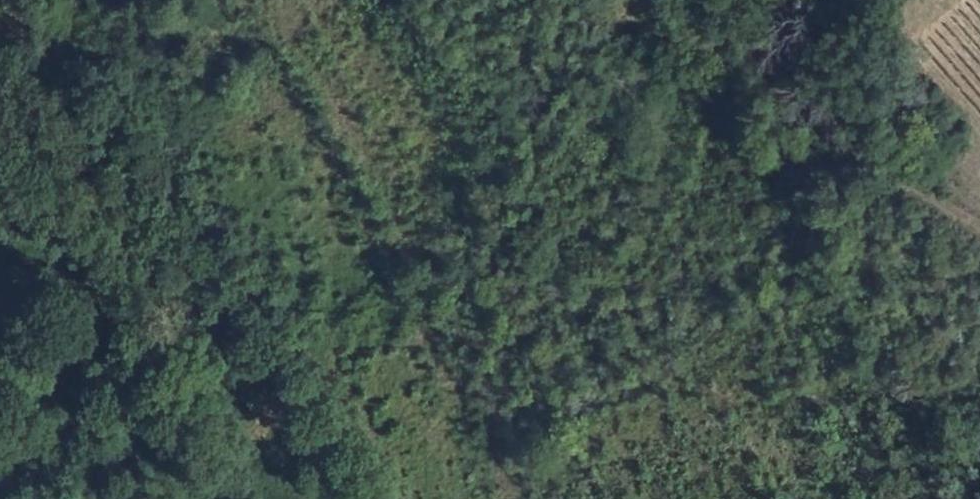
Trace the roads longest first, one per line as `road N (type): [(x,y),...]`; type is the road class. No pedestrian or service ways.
road 1 (track): [(979,225),(812,114),(689,20),(675,0)]

